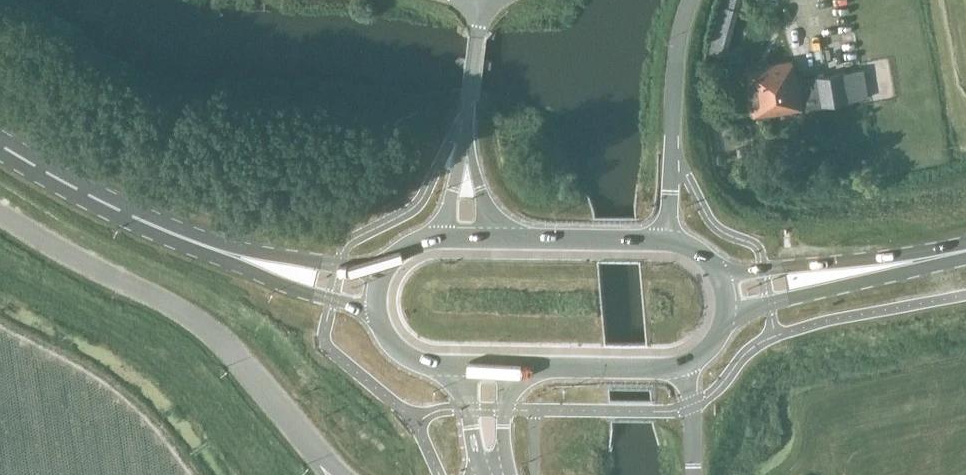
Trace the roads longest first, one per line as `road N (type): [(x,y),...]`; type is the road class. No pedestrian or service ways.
road 1 (unclassified): [(0,213),(206,323),(336,474)]
road 2 (primary): [(152,225),(200,251),(379,318)]
road 3 (tertiary): [(669,241),(676,88),(691,0)]
road 4 (primary): [(383,270),(243,250),(152,225)]
road 5 (primary): [(725,319),(908,264)]
road 6 (primary): [(908,264),(718,270)]
road 7 (primary): [(504,365),(691,364)]
road 8 (primary): [(669,241),(487,238)]
road 9 (primary): [(152,225),(0,141)]

